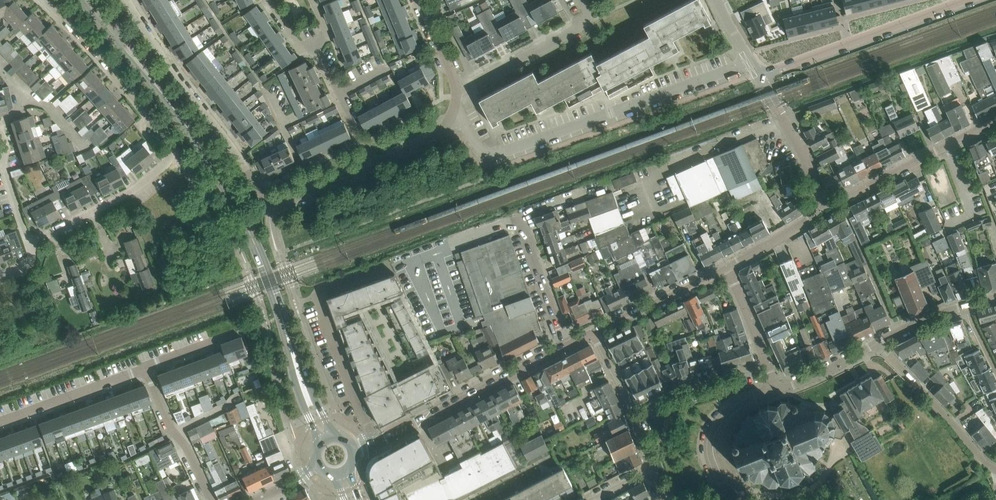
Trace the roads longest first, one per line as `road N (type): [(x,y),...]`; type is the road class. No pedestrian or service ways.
road 1 (residential): [(370,167),(266,200),(126,0)]
road 2 (residential): [(452,117),(476,145),(498,153),(750,61)]
road 3 (residential): [(374,440),(315,291),(408,260)]
road 4 (residential): [(758,76),(964,0)]
road 5 (residential): [(564,346),(374,440)]
road 6 (secondary): [(273,291),(242,217),(175,110)]
road 7 (residential): [(43,0),(176,154)]
road 8 (residential): [(995,120),(820,209)]
road 9 (residential): [(877,342),(995,469)]
road 10 (residential): [(28,241),(128,193),(176,154)]
road 11 (residential): [(456,92),(586,23),(581,0)]
road 12 (secondary): [(273,291),(318,445)]
road 13 (secondary): [(331,436),(273,291)]
road 14 (residential): [(0,422),(145,367)]
road 15 (residential): [(593,332),(653,468)]
road 16 (unclassified): [(727,268),(593,332)]
road 17 (residential): [(212,499),(145,367)]
road 18 (residential): [(820,209),(803,154),(758,76)]
road 19 (secondary): [(81,0),(175,110)]
road 20 (residential): [(729,497),(711,456),(713,435),(732,412),(775,390)]
road 21 (secondary): [(175,110),(97,0)]
road 22 (residential): [(564,346),(519,219)]

